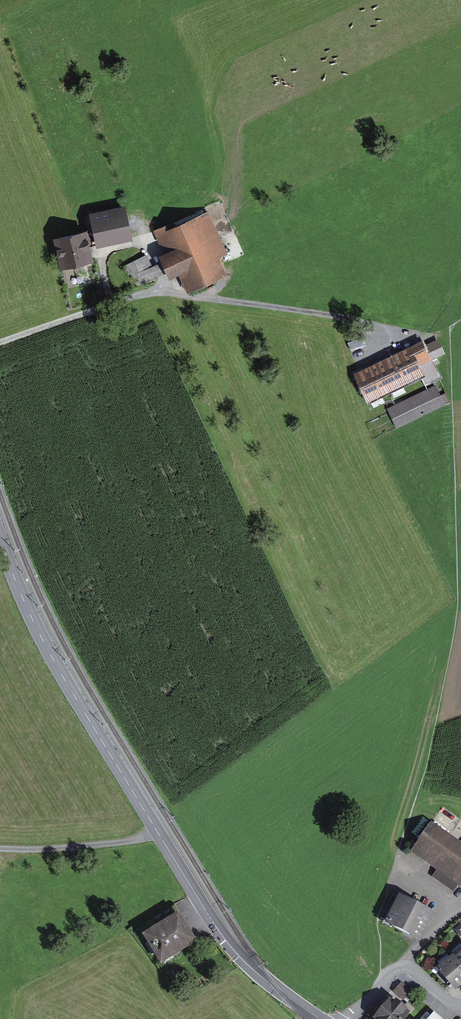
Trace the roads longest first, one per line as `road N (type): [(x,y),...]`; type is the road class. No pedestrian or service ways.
road 1 (secondary): [(320,1018),(253,969),(217,928),(60,671),(0,539)]

